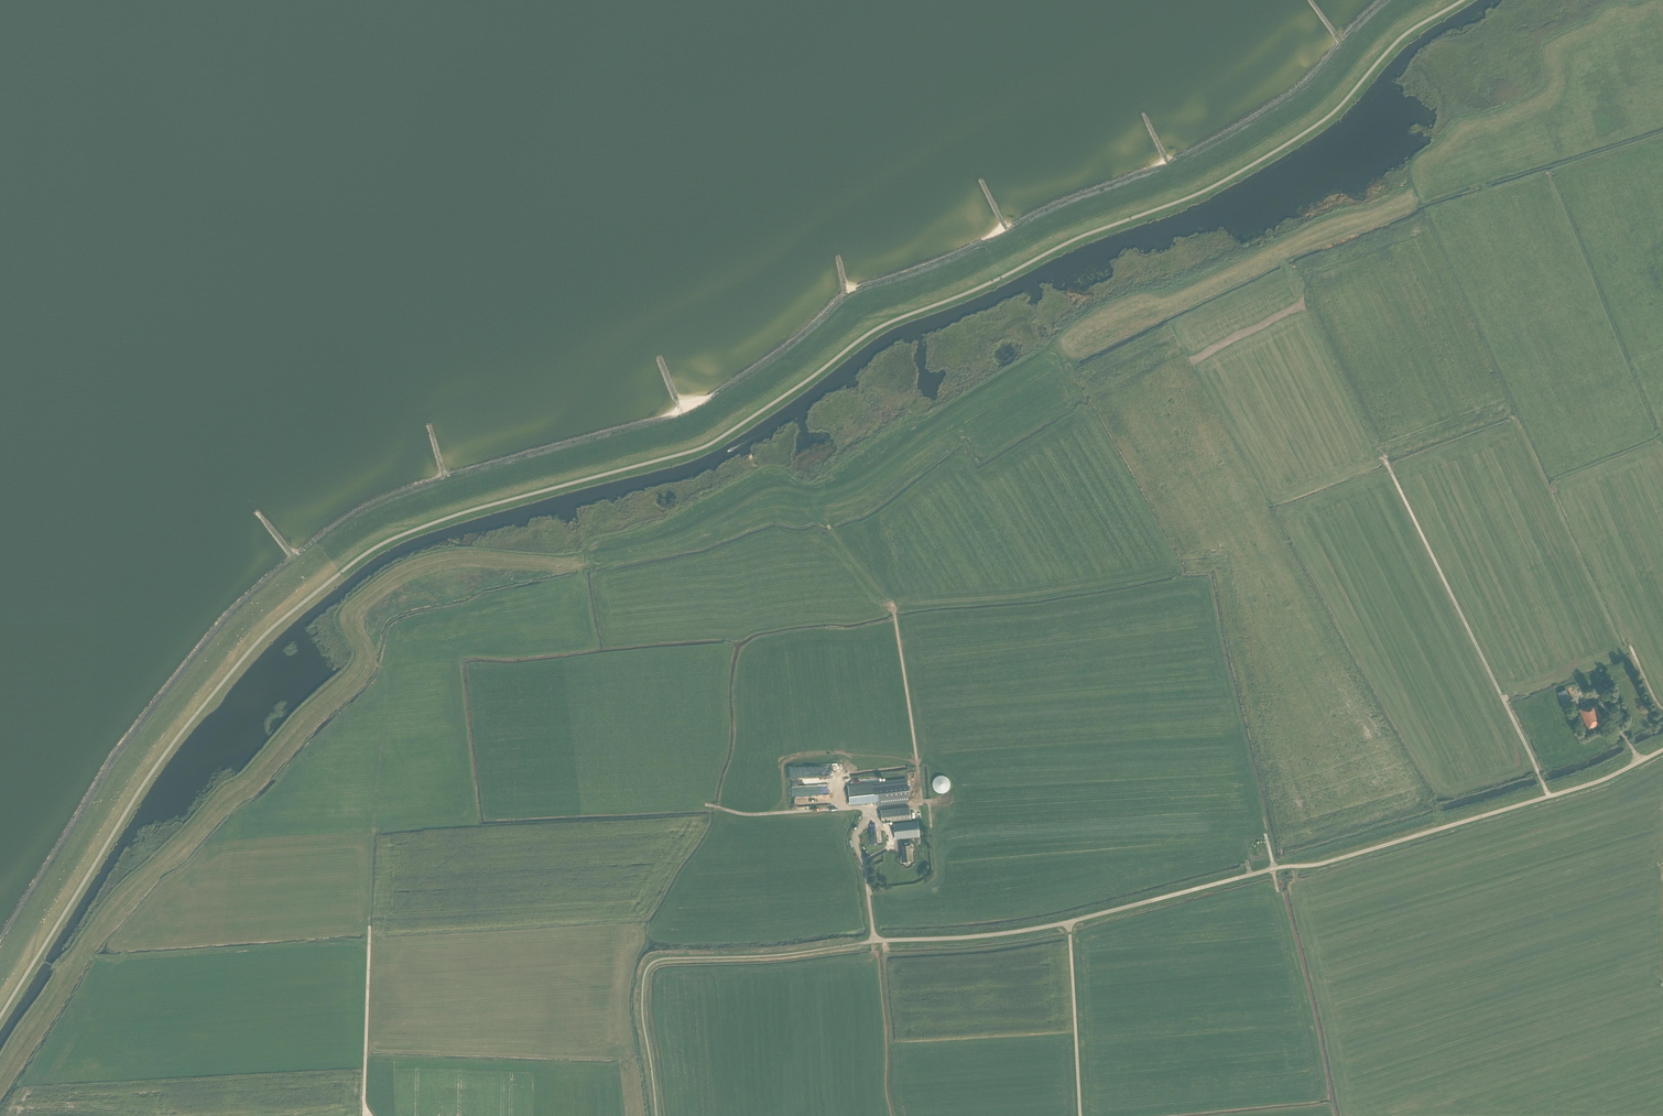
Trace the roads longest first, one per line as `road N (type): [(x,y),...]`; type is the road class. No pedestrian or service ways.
road 1 (unclassified): [(1662,750),(1591,784),(1317,864),(1031,929),(859,943)]
road 2 (track): [(1548,797),(1387,463)]
road 3 (track): [(866,809),(922,802),(893,608)]
road 4 (track): [(371,1115),(365,1107),(370,925)]
road 5 (track): [(866,809),(752,815),(707,805)]

